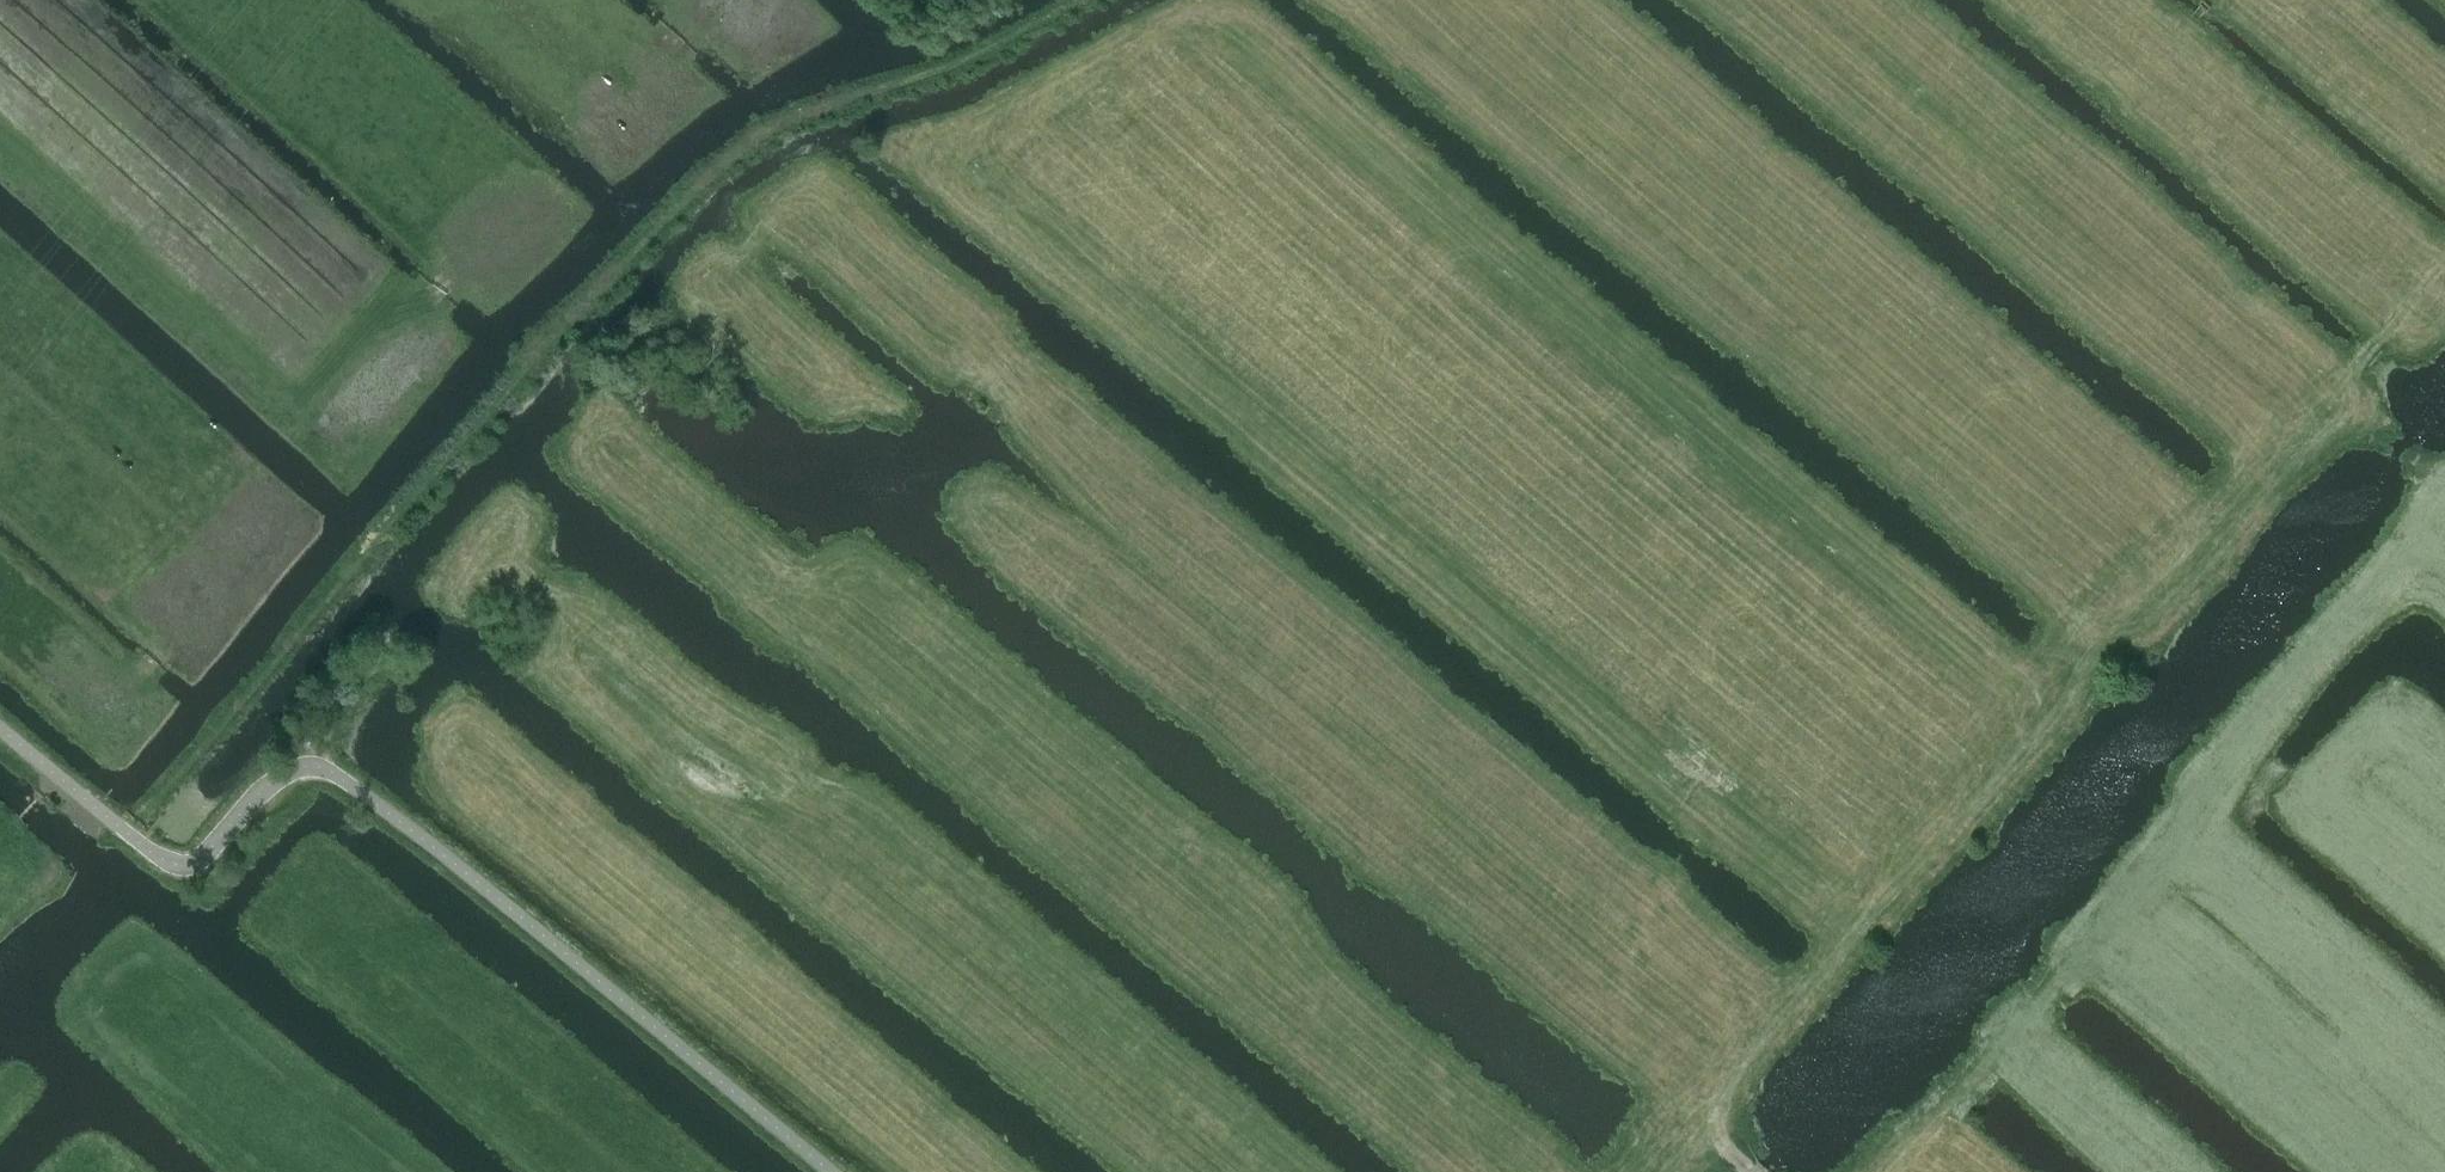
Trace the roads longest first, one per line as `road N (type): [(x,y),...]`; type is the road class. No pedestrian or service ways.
road 1 (track): [(2444,265),(2157,611),(2103,645),(1947,843),(1739,1063),(1722,1134),(1759,1171)]
road 2 (track): [(1896,1171),(2152,881)]

